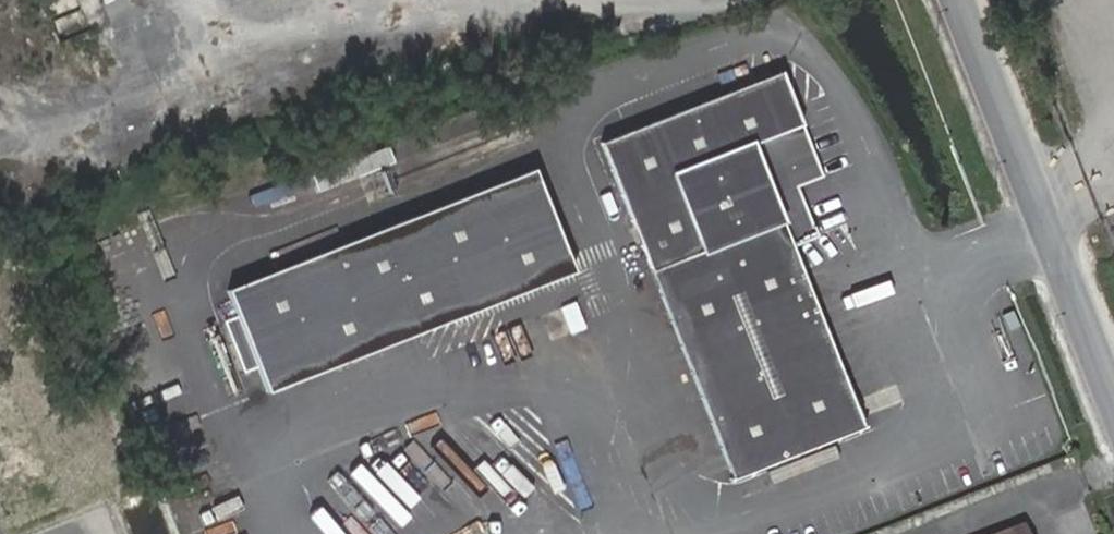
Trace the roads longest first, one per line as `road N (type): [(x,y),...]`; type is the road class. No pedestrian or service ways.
road 1 (unclassified): [(1113,398),(956,0)]

